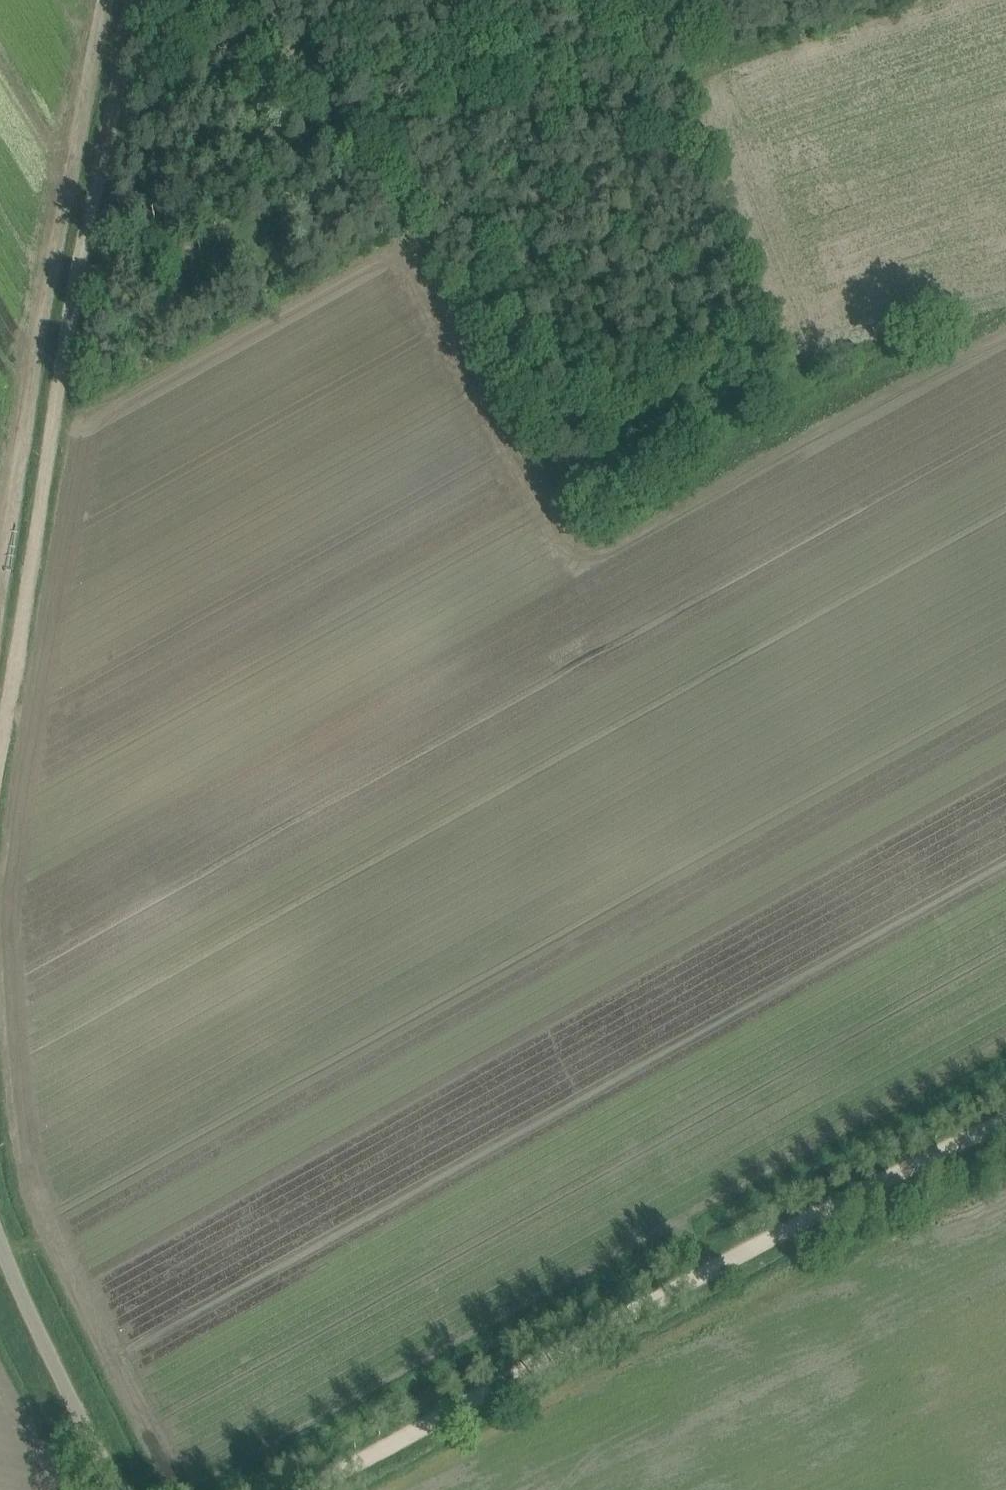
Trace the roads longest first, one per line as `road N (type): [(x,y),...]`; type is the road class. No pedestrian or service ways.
road 1 (track): [(0,784),(79,270),(138,0)]
road 2 (track): [(316,1489),(1005,1117)]
road 3 (unclassified): [(0,1263),(123,1489)]

